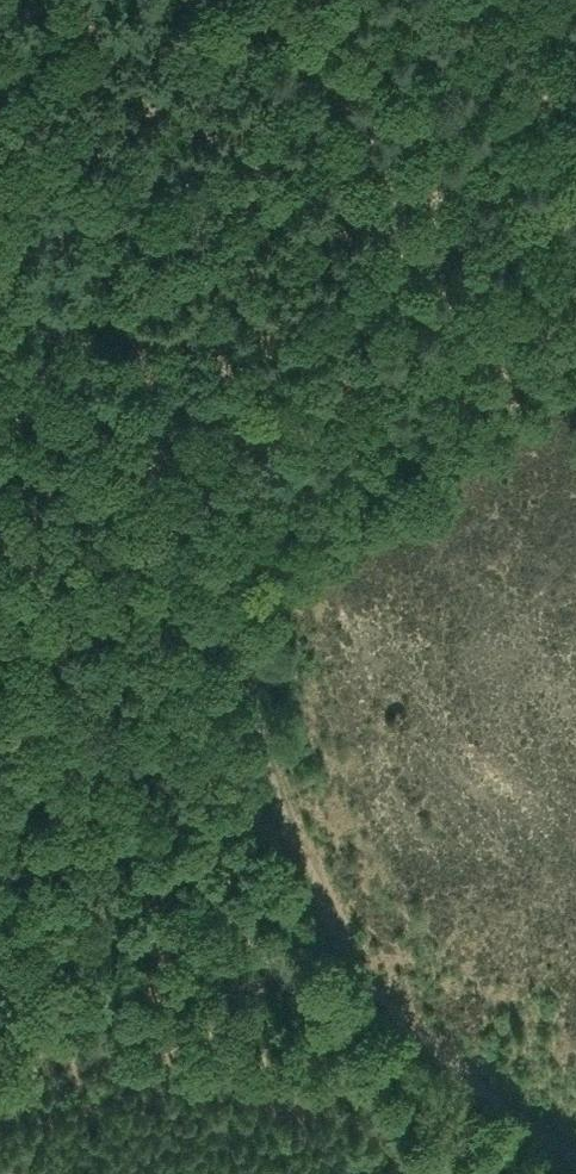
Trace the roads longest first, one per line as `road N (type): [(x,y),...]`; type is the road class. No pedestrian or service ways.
road 1 (track): [(277,791),(201,544),(110,403),(0,260)]
road 2 (track): [(575,1159),(447,1065),(371,986),(277,791)]
road 3 (track): [(277,791),(0,992)]

